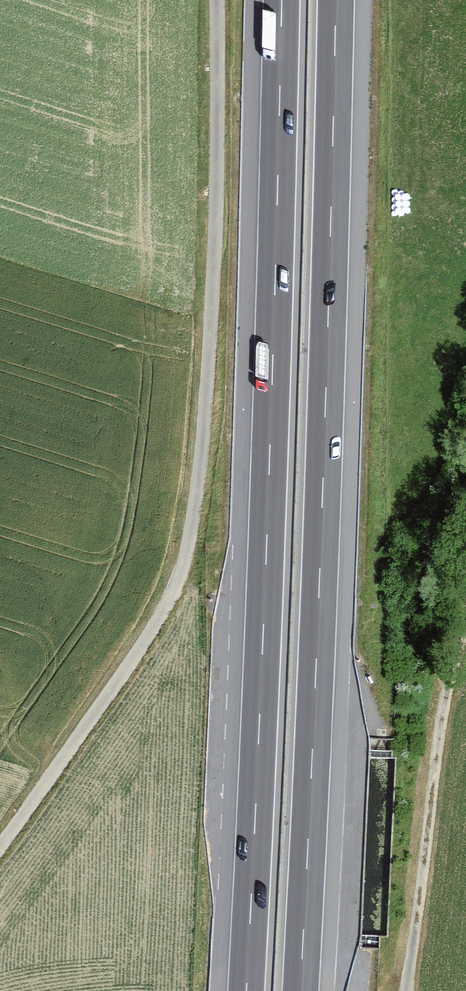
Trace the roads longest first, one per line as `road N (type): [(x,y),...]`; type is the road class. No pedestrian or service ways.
road 1 (motorway): [(300,990),(336,0)]
road 2 (motorway): [(282,0),(246,990)]
road 3 (track): [(218,0),(208,382),(182,572),(137,655),(0,847)]
road 4 (track): [(408,990),(444,712),(465,626)]

